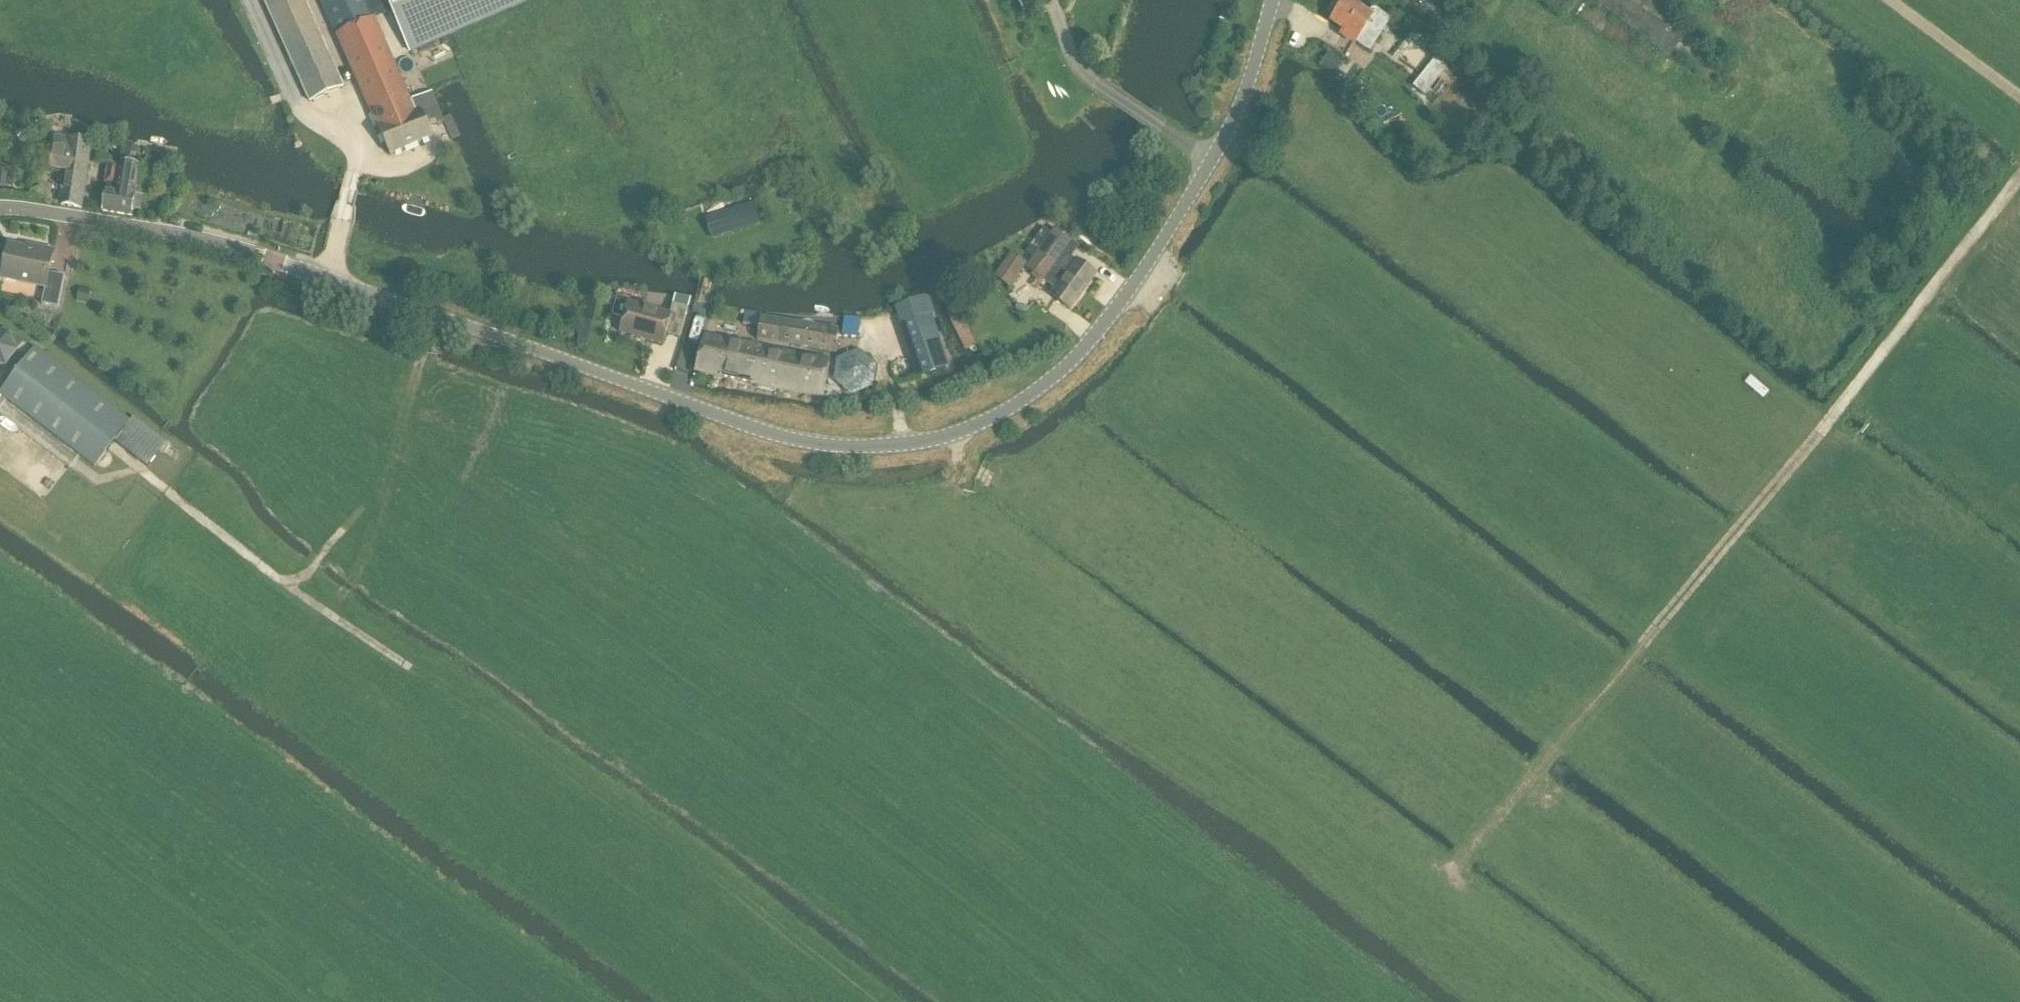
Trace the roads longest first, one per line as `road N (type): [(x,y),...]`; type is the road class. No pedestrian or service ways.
road 1 (tertiary): [(0,209),(202,239),(541,345),(780,434),(879,445),(964,434),(1053,377),(1119,308),(1175,231),(1260,65),(1282,0)]
road 2 (track): [(681,397),(715,264)]

